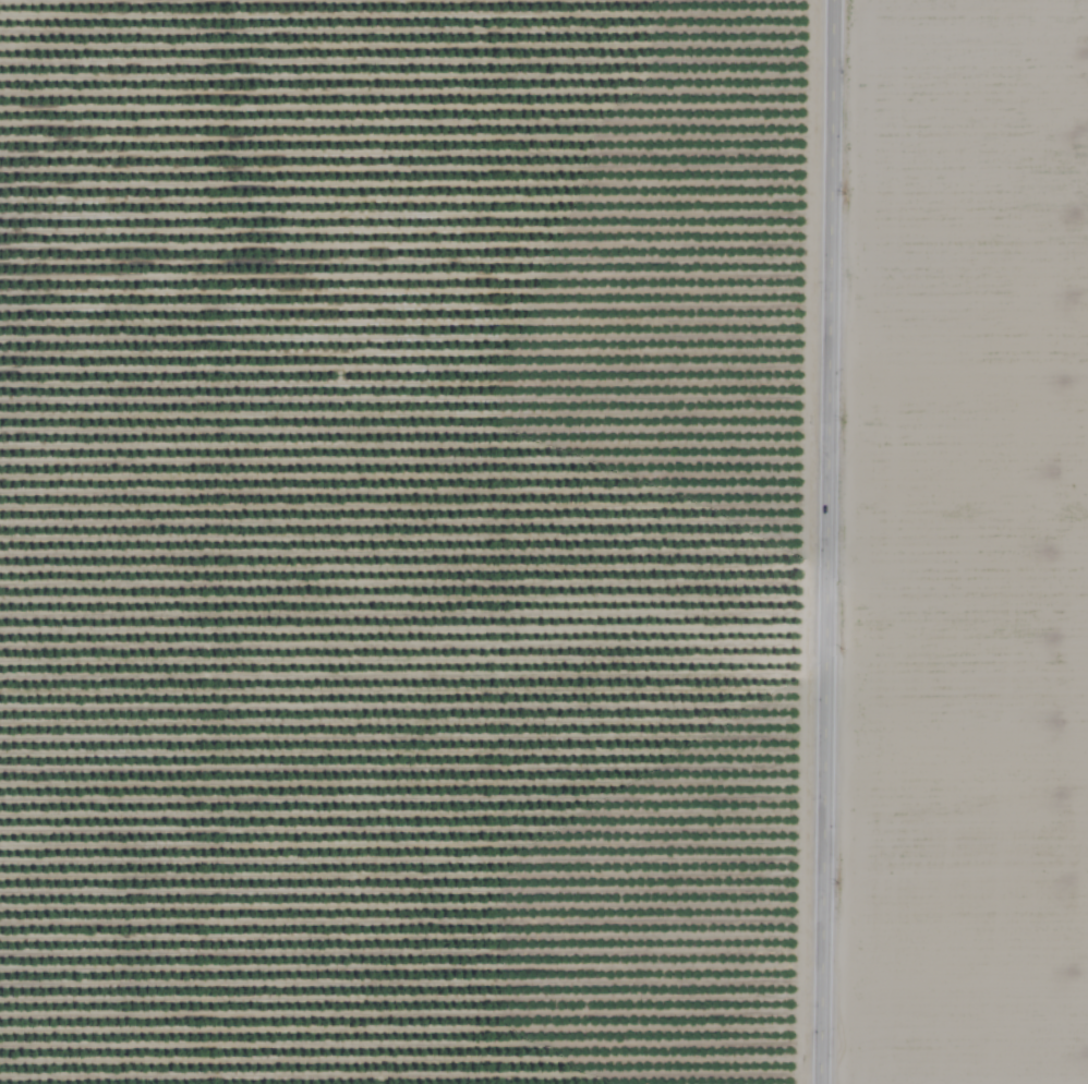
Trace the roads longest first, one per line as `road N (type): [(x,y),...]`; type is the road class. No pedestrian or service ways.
road 1 (secondary): [(813,1083),(810,282),(819,0)]

